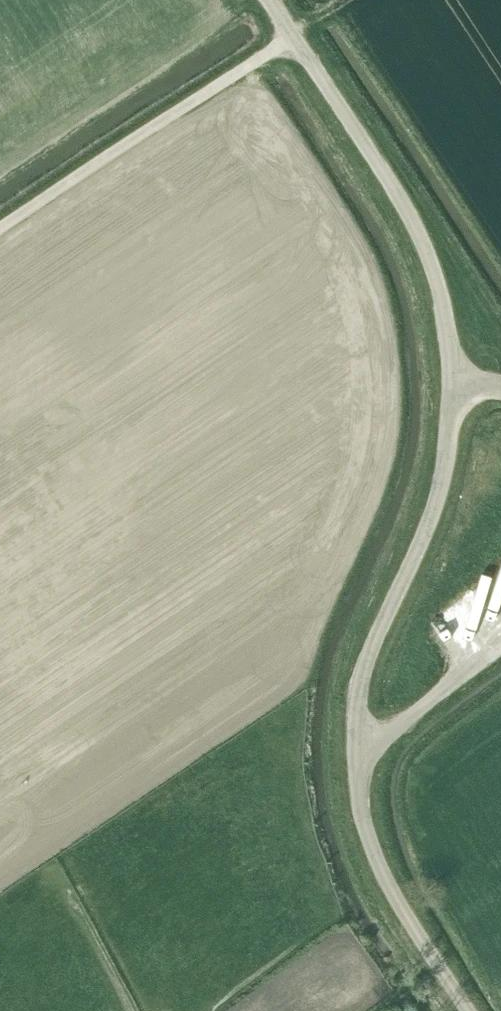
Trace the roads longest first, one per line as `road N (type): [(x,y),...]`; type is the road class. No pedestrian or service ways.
road 1 (unclassified): [(457,372),(441,290),(403,203),(271,0)]
road 2 (unclassified): [(359,753),(363,673),(444,477),(457,372)]
road 3 (unclassified): [(468,1010),(372,852),(359,753)]
road 4 (unclassified): [(359,753),(500,642)]

